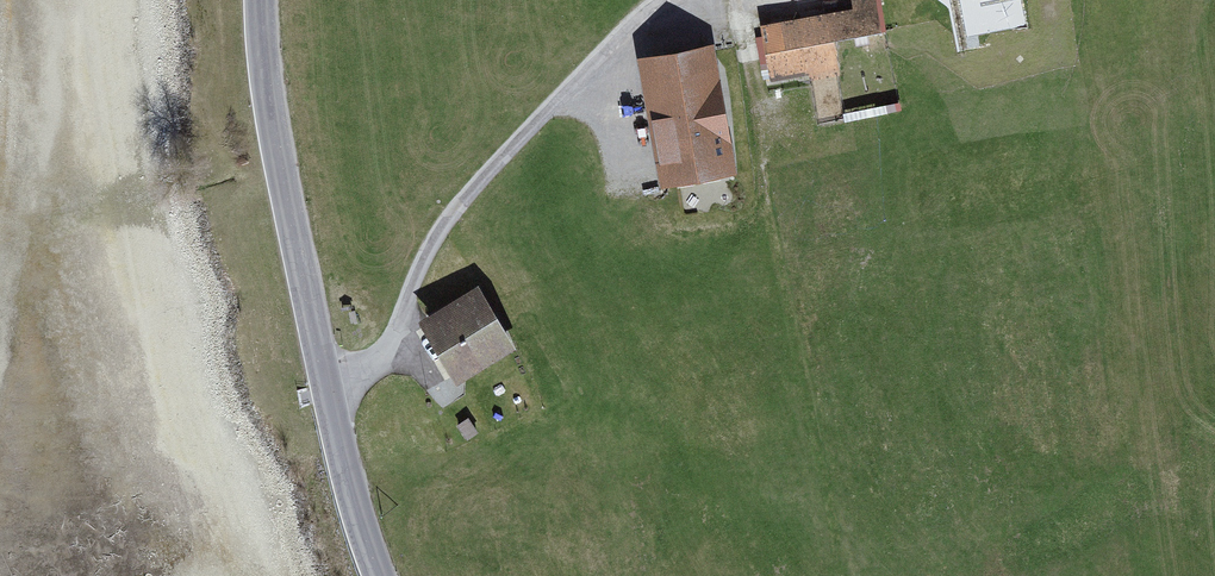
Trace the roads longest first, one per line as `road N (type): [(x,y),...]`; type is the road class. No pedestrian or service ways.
road 1 (residential): [(328,389),(384,352),(440,231),(660,0)]
road 2 (tertiary): [(267,0),(270,114),(328,389)]
road 3 (tertiary): [(328,389),(376,575)]

